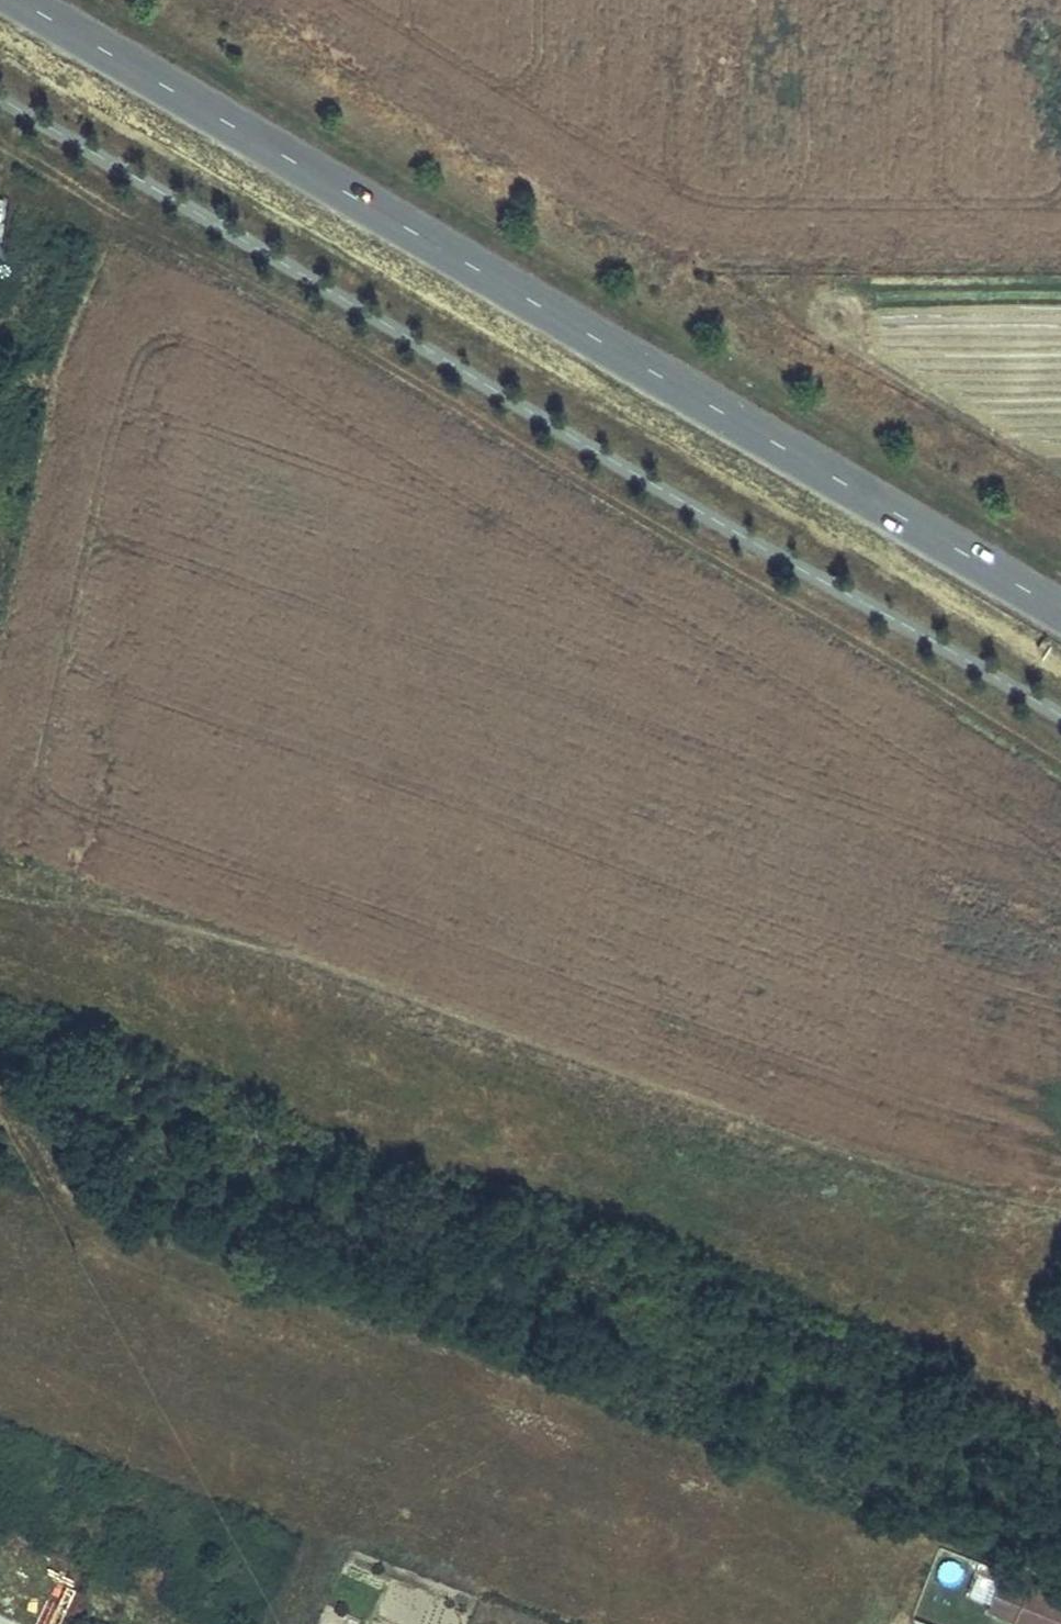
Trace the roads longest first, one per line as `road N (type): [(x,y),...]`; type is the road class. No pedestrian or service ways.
road 1 (secondary): [(14,0),(1060,612)]
road 2 (track): [(0,858),(58,870),(1060,1246)]

